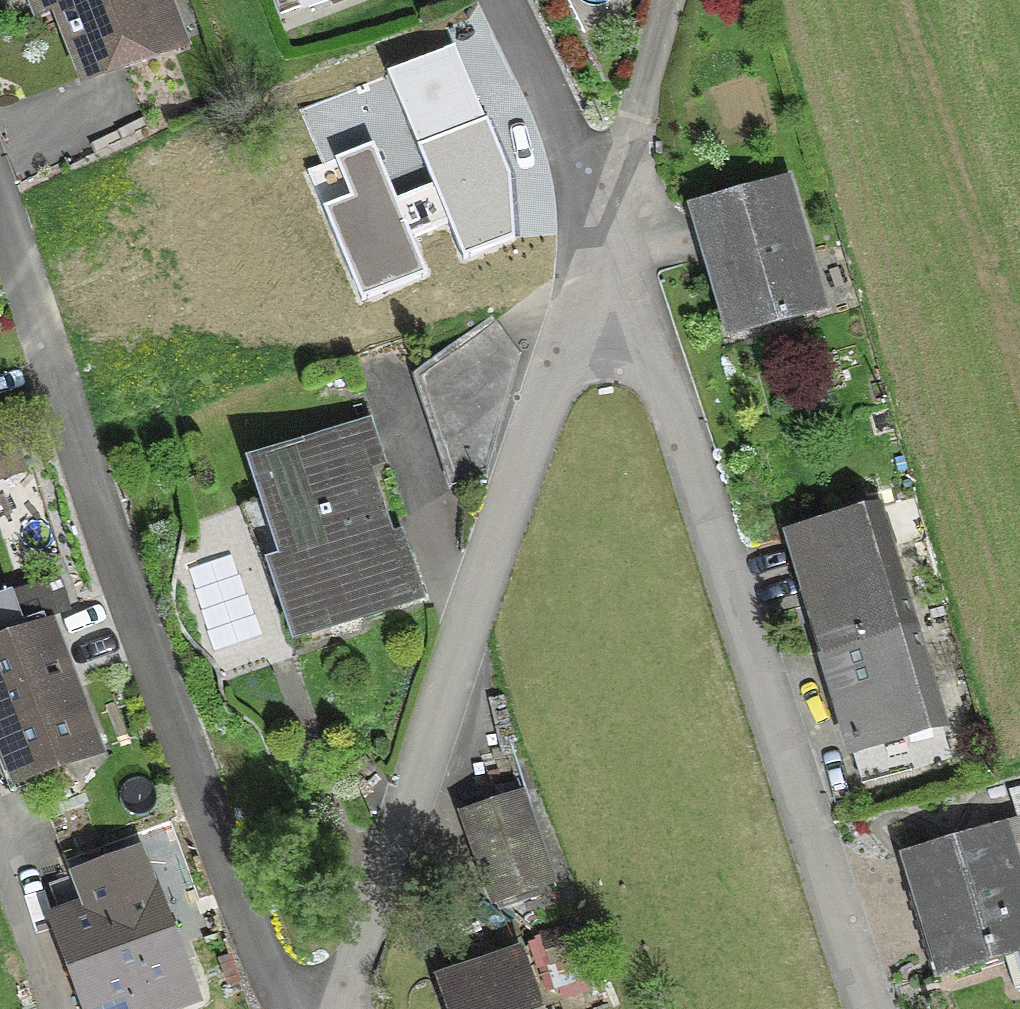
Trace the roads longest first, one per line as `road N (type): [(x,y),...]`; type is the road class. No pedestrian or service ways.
road 1 (residential): [(0,222),(256,959),(290,1008)]
road 2 (residential): [(580,299),(648,357),(863,1008)]
road 3 (residential): [(580,299),(546,382),(352,1008)]
road 4 (residential): [(491,0),(559,141),(589,237),(580,299)]
road 5 (track): [(667,0),(619,173),(589,237)]

